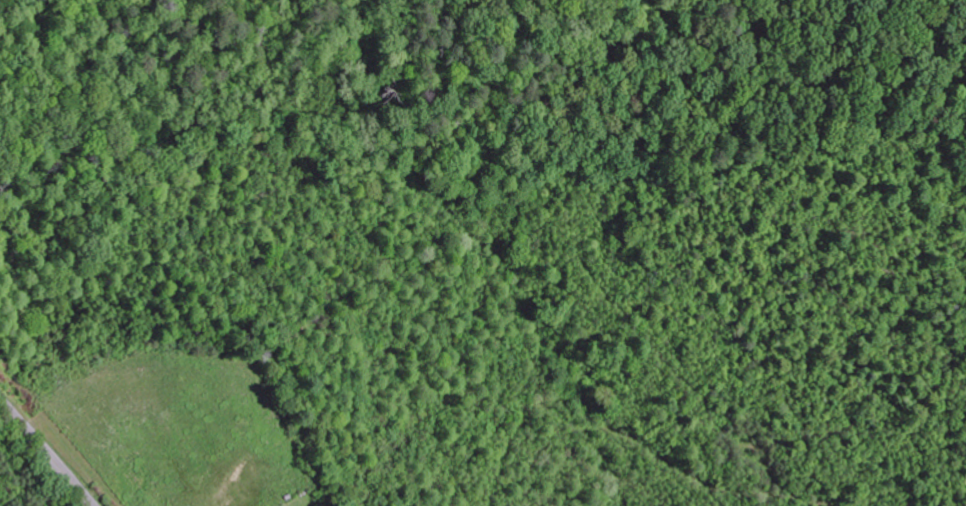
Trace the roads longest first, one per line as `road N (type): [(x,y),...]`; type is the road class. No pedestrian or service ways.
road 1 (secondary): [(94,505),(0,388)]

